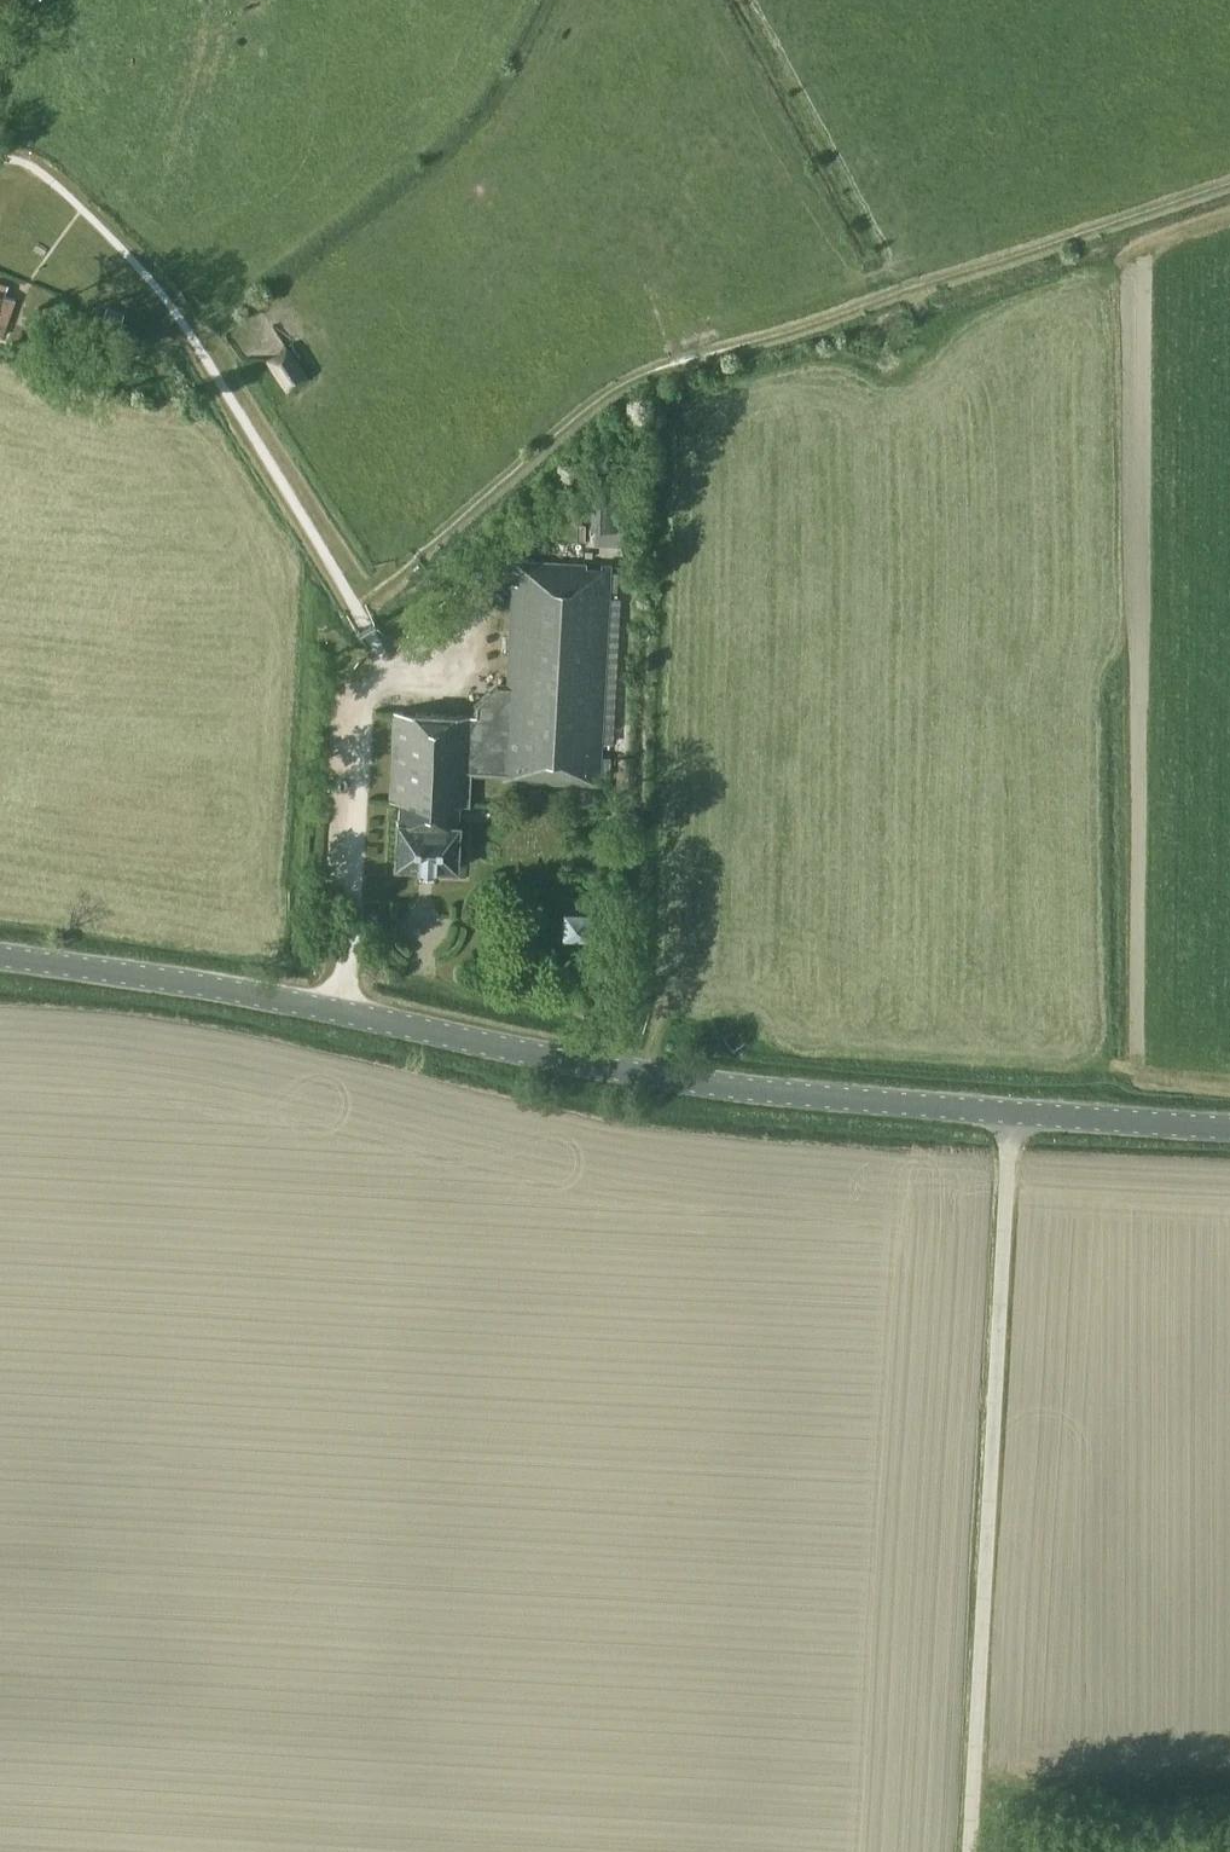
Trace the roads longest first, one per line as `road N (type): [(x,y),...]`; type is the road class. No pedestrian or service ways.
road 1 (tertiary): [(1229,1125),(731,1084),(157,977),(0,956)]

